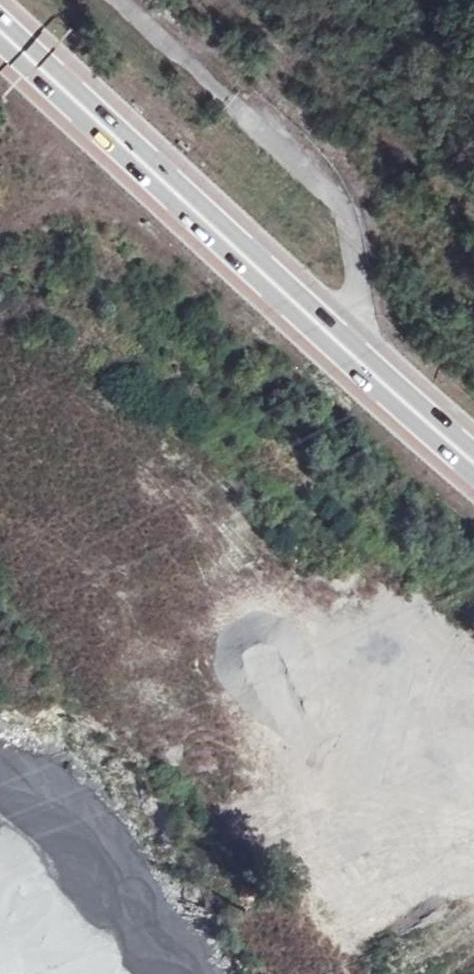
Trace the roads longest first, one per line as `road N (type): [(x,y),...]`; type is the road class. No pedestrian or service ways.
road 1 (trunk): [(0,30),(473,462)]
road 2 (track): [(142,421),(233,526),(277,550),(365,639),(473,712)]
road 3 (track): [(233,526),(173,591),(68,605),(7,574),(0,536)]
road 4 (track): [(0,400),(26,378),(92,394),(142,421)]

